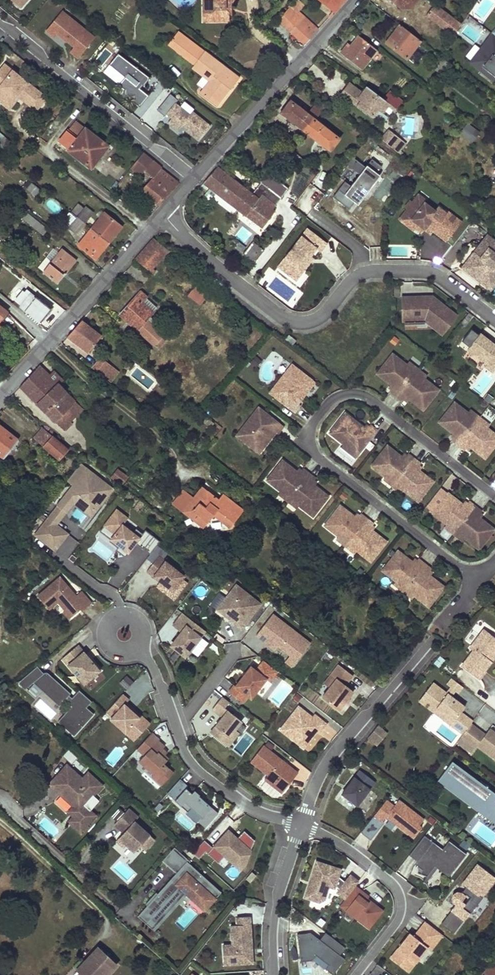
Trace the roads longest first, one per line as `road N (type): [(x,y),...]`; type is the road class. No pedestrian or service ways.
road 1 (residential): [(494,493),(369,396),(331,400),(310,432),(316,456),(480,582)]
road 2 (residential): [(159,216),(283,318),(322,316),(351,280),(372,271),(433,273),(494,319)]
road 3 (residential): [(303,824),(244,804),(202,773),(185,751),(154,668),(137,648)]
road 4 (residential): [(194,178),(0,24)]
road 5 (residential): [(159,216),(0,396)]
road 6 (residential): [(352,0),(194,178)]
road 7 (residential): [(427,644),(342,743),(303,824)]
road 8 (residential): [(303,824),(365,861),(404,904),(403,918),(355,974)]
road 9 (residential): [(303,824),(277,902),(275,974)]

